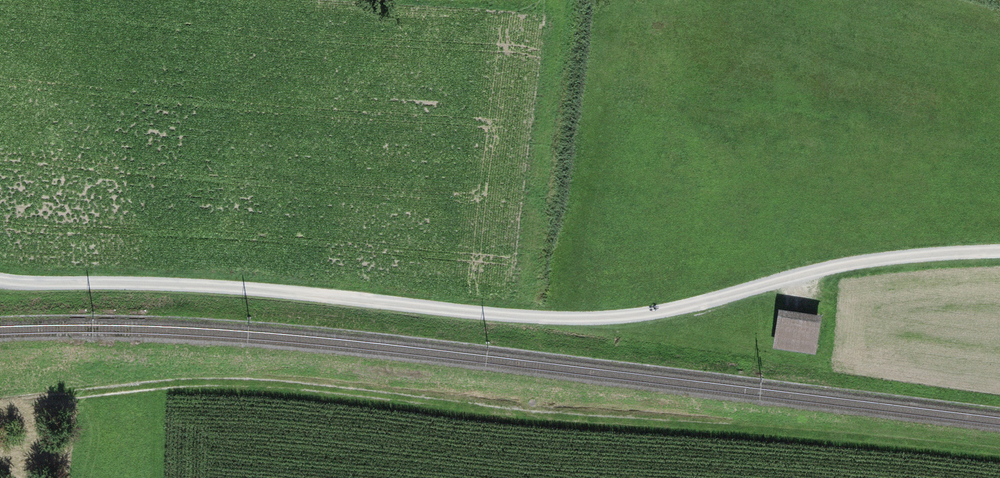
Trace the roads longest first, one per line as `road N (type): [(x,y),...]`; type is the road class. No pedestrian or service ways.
road 1 (track): [(999,251),(872,260),(660,313),(610,317),(0,278)]
road 2 (track): [(0,404),(137,387),(290,385),(546,418),(999,452)]

